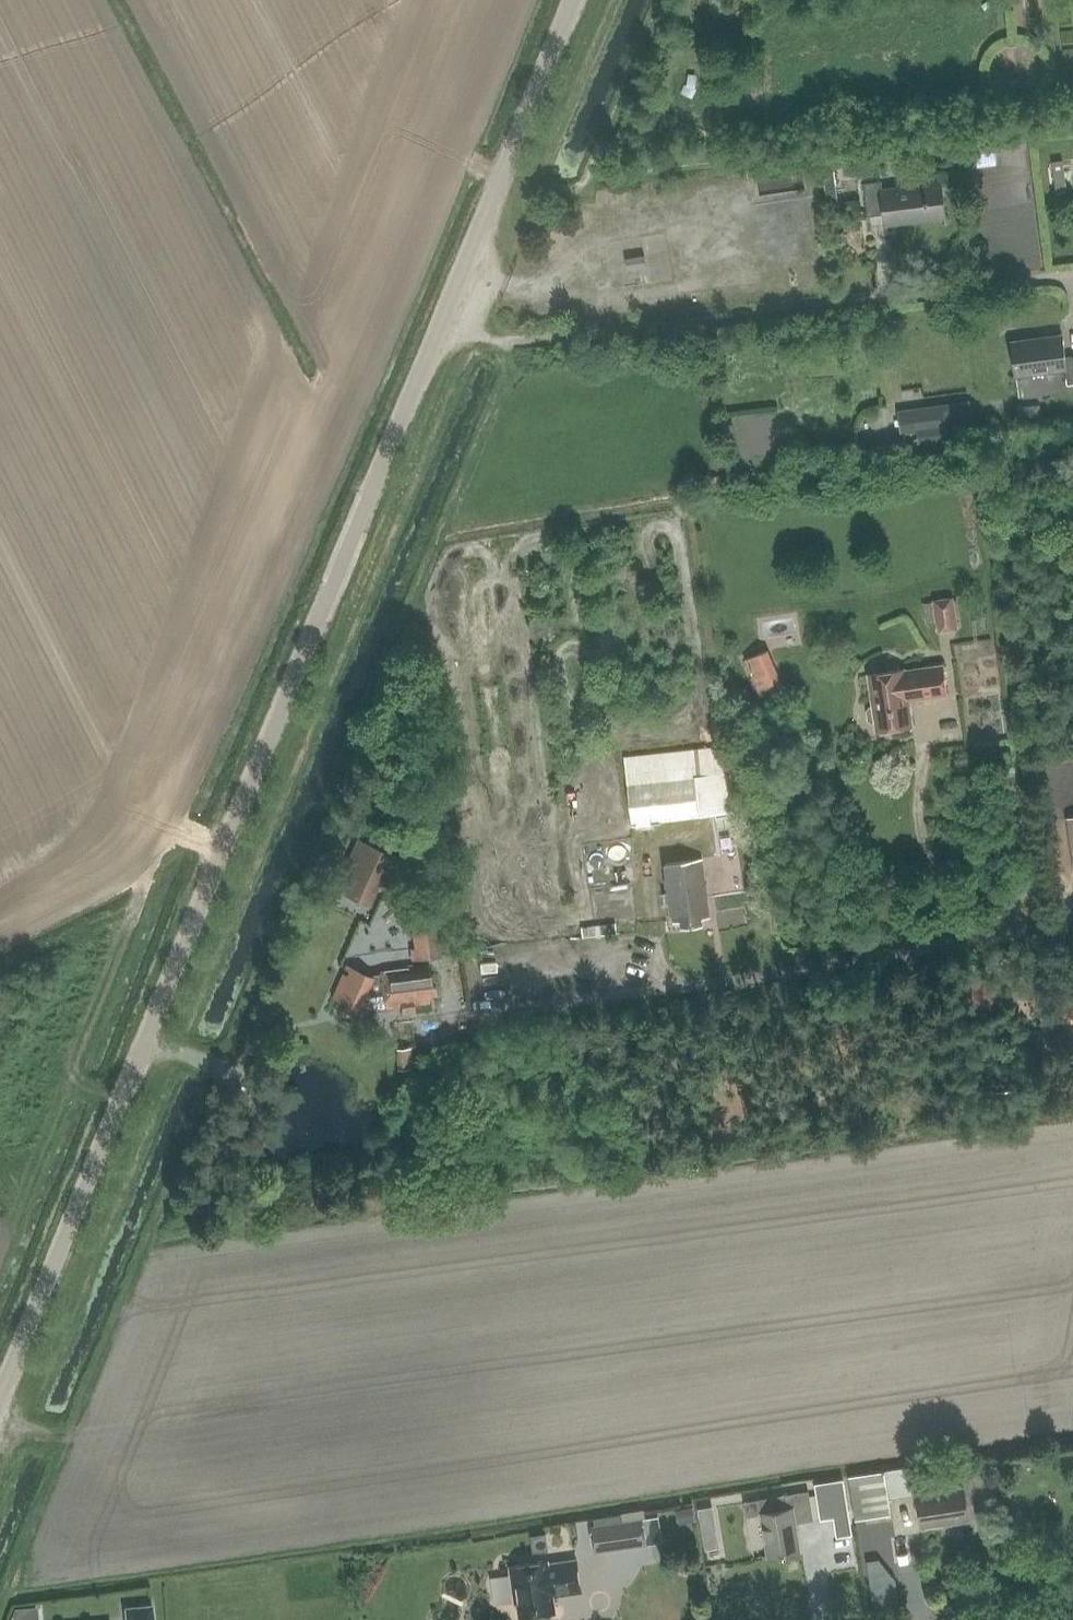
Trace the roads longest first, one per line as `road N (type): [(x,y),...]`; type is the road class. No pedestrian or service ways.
road 1 (unclassified): [(0,1398),(572,0)]
road 2 (residential): [(1072,928),(446,1024)]
road 3 (residential): [(836,306),(1072,276)]

